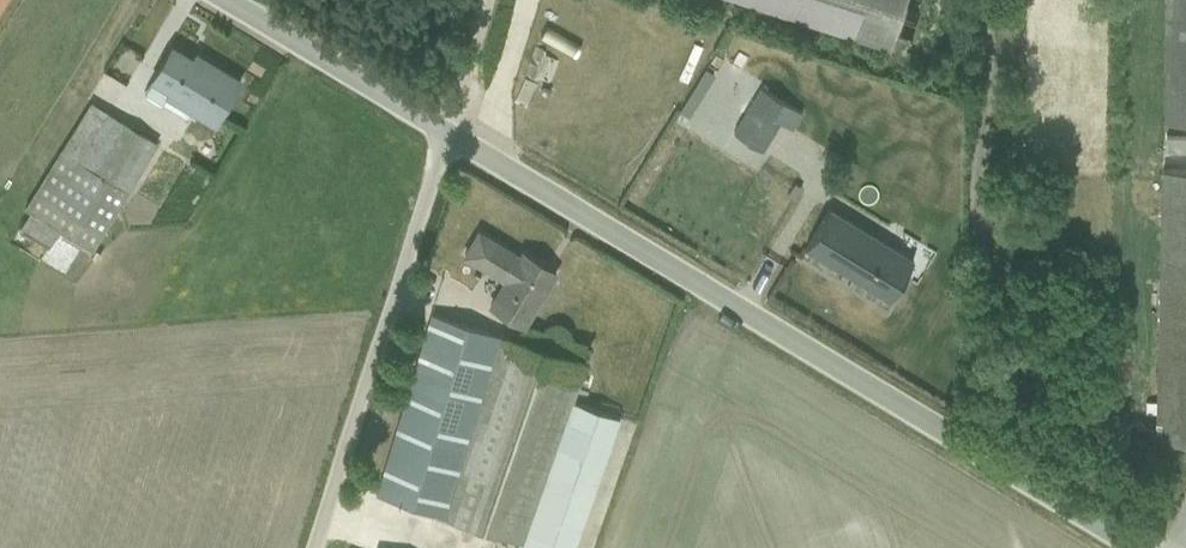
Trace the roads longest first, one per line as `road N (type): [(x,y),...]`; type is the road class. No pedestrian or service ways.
road 1 (unclassified): [(445,127),(1136,547)]
road 2 (unclassified): [(311,547),(445,127)]
road 3 (unclassified): [(445,127),(239,0)]
road 4 (unclassified): [(484,0),(445,127)]

